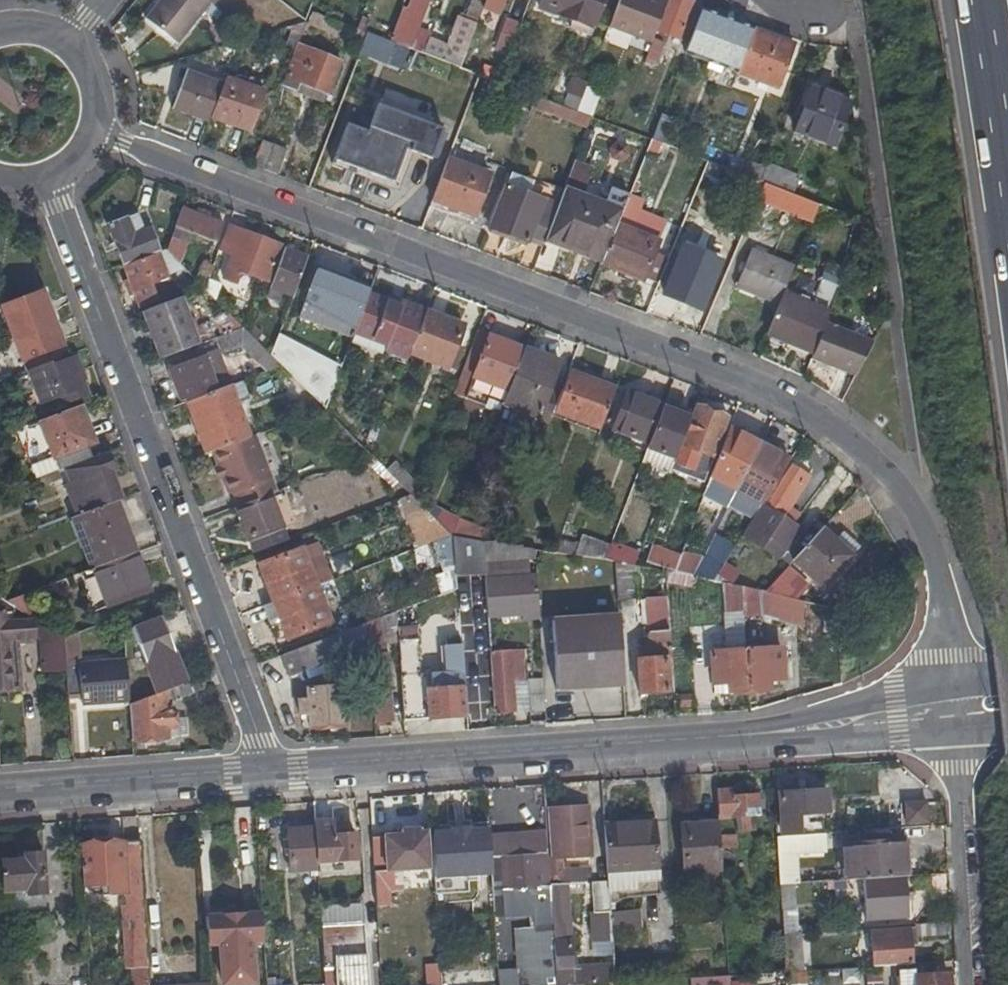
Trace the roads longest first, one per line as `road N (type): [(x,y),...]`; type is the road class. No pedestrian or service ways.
road 1 (residential): [(952,681),(942,586),(903,507),(854,448),(782,401),(101,138)]
road 2 (residential): [(48,190),(258,741),(261,770)]
road 3 (tertiary): [(261,770),(784,733)]
road 4 (tertiary): [(0,790),(261,770)]
road 5 (residential): [(974,984),(957,733)]
road 6 (motorway): [(977,0),(1007,243)]
road 7 (tertiary): [(952,681),(893,689),(784,733)]
road 8 (tertiary): [(784,733),(957,733)]

